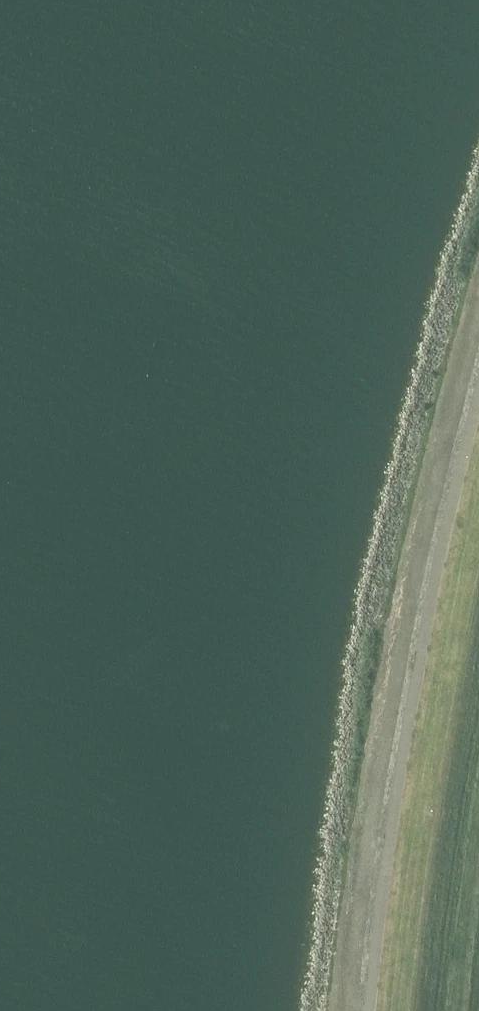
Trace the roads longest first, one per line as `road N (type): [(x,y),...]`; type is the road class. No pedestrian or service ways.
road 1 (unclassified): [(369,1010),(418,670),(478,397)]

